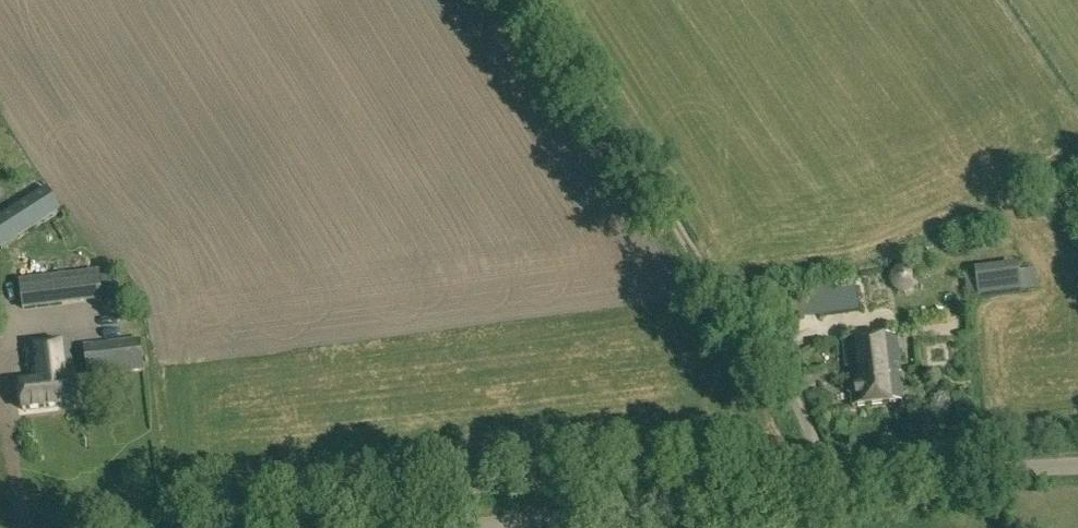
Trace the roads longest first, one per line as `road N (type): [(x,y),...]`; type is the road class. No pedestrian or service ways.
road 1 (unclassified): [(1077,460),(426,527)]
road 2 (track): [(830,484),(790,387),(540,0)]

